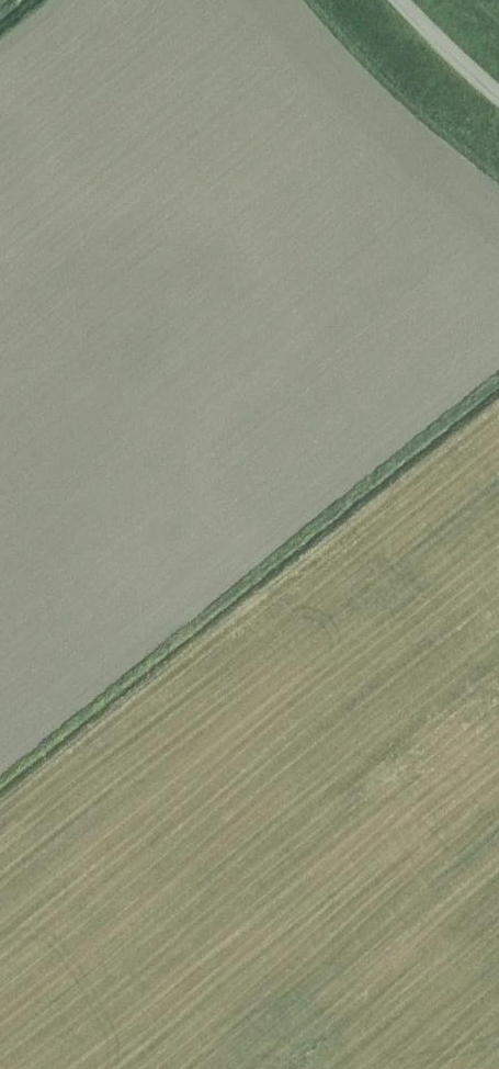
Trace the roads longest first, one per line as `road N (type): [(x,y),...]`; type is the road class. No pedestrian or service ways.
road 1 (unclassified): [(498,96),(402,0)]

